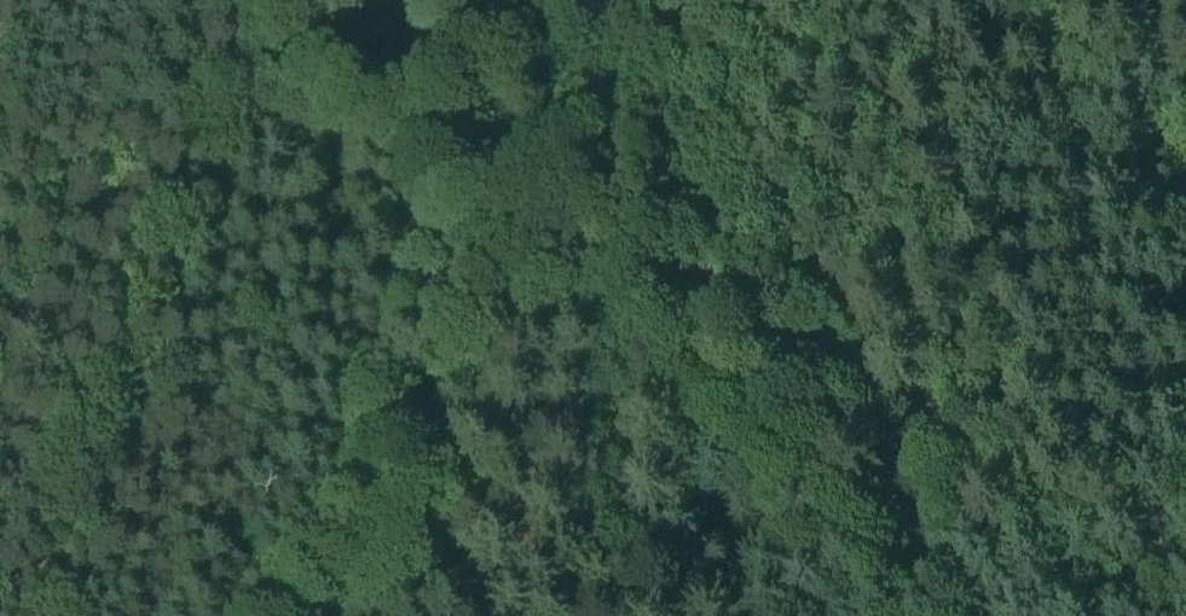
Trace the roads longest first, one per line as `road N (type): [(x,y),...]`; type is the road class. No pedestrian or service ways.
road 1 (track): [(312,0),(472,206),(807,473),(933,615)]
road 2 (track): [(643,0),(520,132),(472,206),(371,465),(280,615)]
road 3 (track): [(0,512),(75,395),(240,0)]
road 4 (track): [(882,550),(927,536),(1185,512)]

